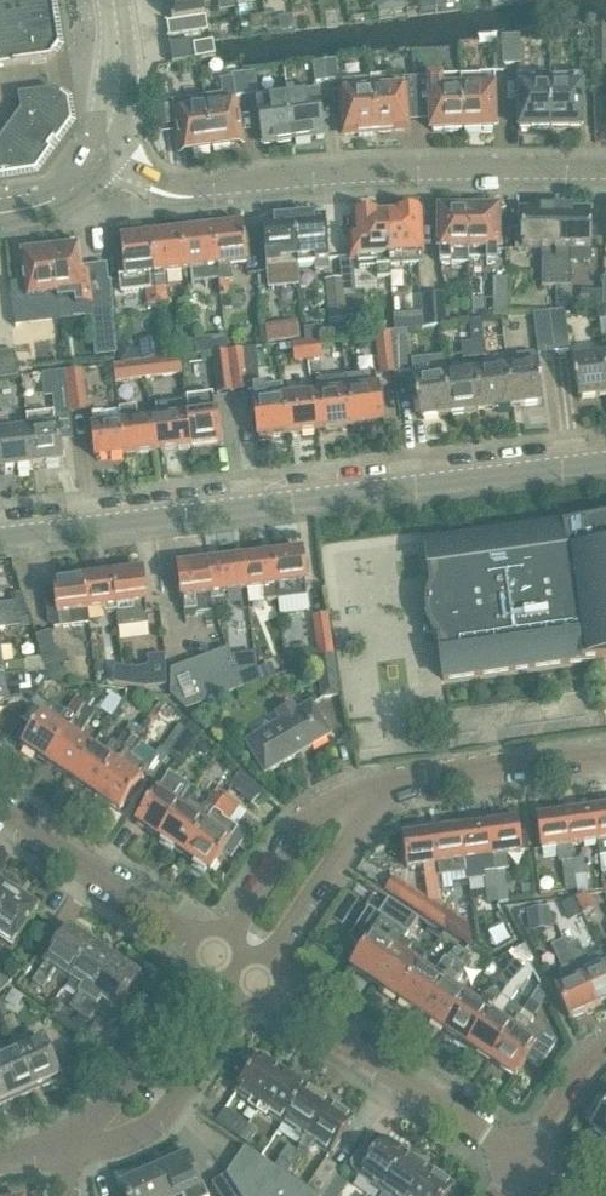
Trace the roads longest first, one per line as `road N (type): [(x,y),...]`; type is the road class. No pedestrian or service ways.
road 1 (tertiary): [(0,537),(605,461)]
road 2 (tertiary): [(605,168),(308,176),(175,189),(104,162)]
road 3 (residential): [(523,1158),(251,978)]
road 4 (residential): [(215,957),(0,810)]
road 5 (residential): [(361,805),(432,780),(605,761)]
road 6 (residential): [(94,1136),(159,1123),(251,978)]
road 7 (residential): [(361,805),(326,810),(302,825),(215,957)]
road 8 (residential): [(215,957),(94,1136)]
road 9 (residential): [(251,978),(334,862),(361,805)]
road 10 (residential): [(523,1158),(580,1069),(605,1045)]
road 11 (unclassified): [(119,71),(4,89),(0,101)]

